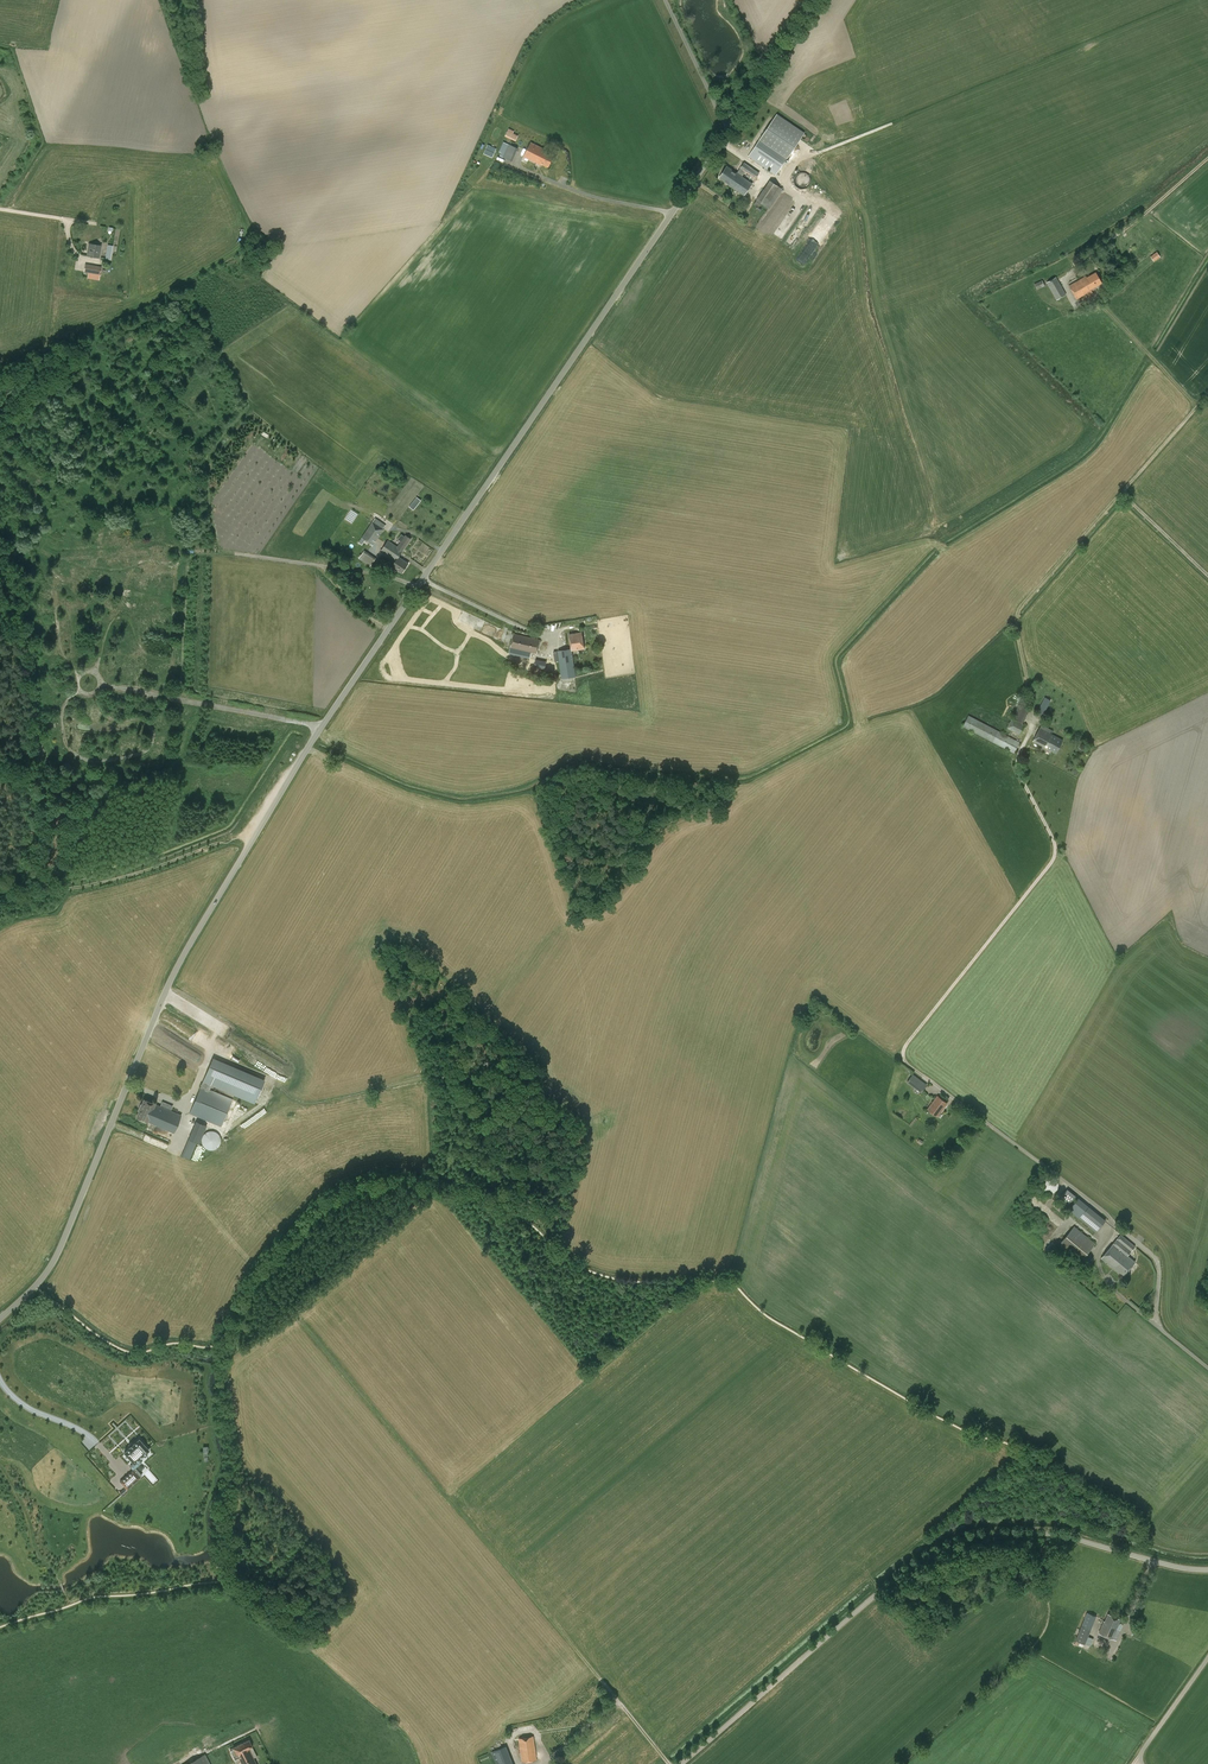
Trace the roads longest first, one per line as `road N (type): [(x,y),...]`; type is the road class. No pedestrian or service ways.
road 1 (unclassified): [(0,1318),(53,1262),(186,950),(387,632)]
road 2 (track): [(1026,735),(1016,767),(1053,838),(1053,860),(905,1047),(905,1060),(1109,1215),(1097,1262),(1111,1288),(1157,1323)]
road 3 (track): [(1026,735),(1033,706),(1015,626),(1020,608),(1196,407),(1094,300),(1077,305),(1066,283),(1207,158)]
road 4 (unclassified): [(681,1763),(888,1585),(959,1542),(1049,1534),(1207,1569)]
road 5 (unclassified): [(387,632),(729,131)]
road 6 (track): [(411,1453),(668,1763)]
road 7 (track): [(270,1078),(211,1051),(166,1166),(254,1264)]
road 8 (unclassified): [(387,632),(312,564),(190,555),(134,567)]
road 9 (track): [(100,685),(322,727)]
road 10 (unclassified): [(1207,1367),(1157,1323),(1156,1258),(1109,1215)]
road 11 (unclassified): [(729,131),(816,0)]
road 12 (unclassified): [(729,131),(667,0)]
road 13 (track): [(110,1464),(94,1440),(13,1398),(0,1380)]
road 14 (unclassified): [(1144,1763),(1143,1745),(1207,1648)]
road 15 (track): [(1121,493),(1207,576)]

